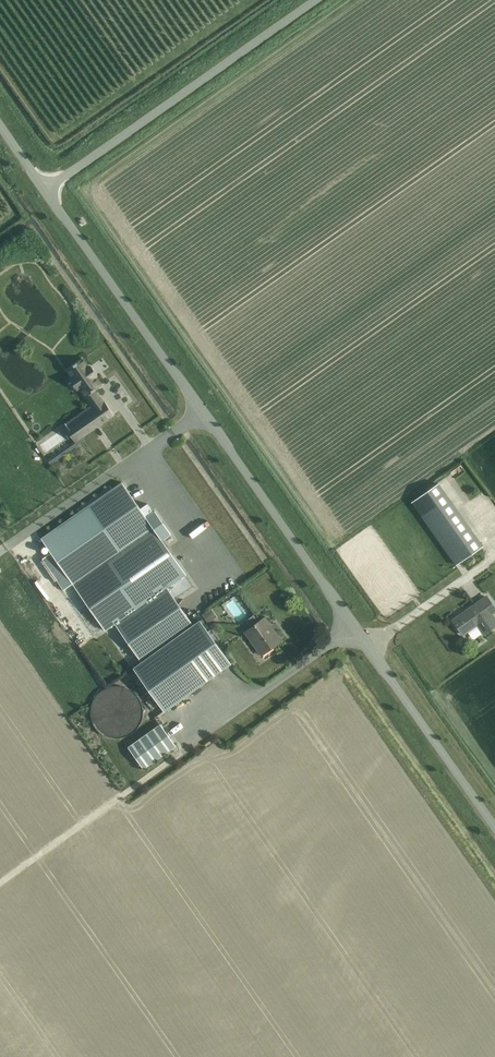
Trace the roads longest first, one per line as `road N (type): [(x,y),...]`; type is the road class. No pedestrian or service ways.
road 1 (unclassified): [(494,824),(45,190)]
road 2 (unclassified): [(45,190),(316,0)]

